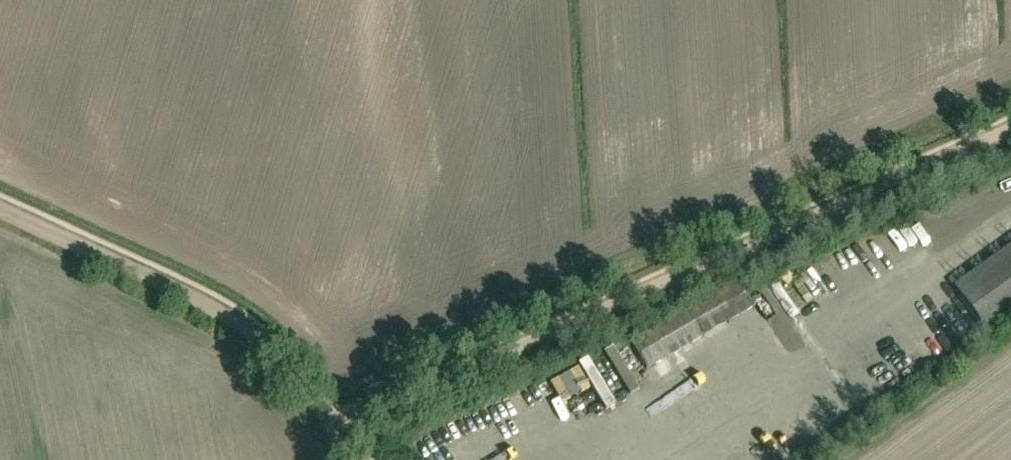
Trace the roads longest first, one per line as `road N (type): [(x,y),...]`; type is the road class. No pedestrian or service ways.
road 1 (track): [(332,425),(1010,128)]
road 2 (track): [(362,459),(270,347),(234,319),(0,209)]

